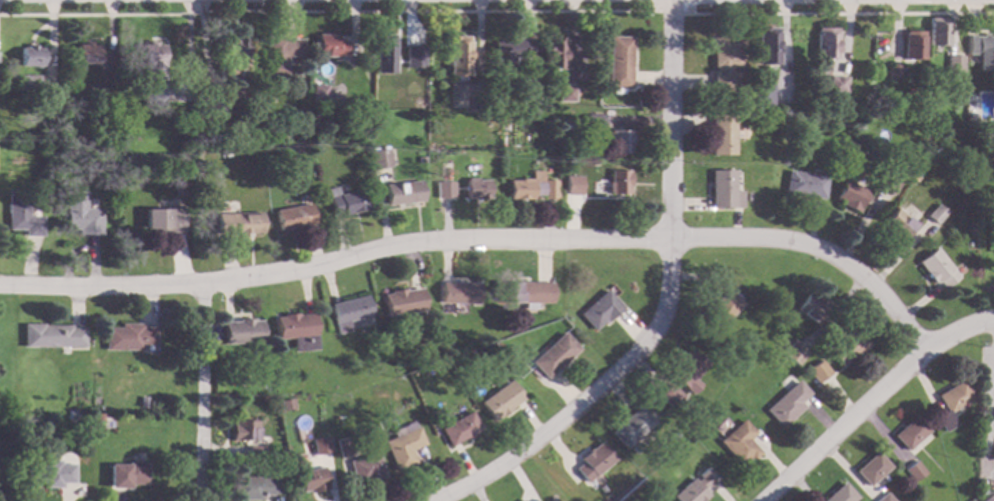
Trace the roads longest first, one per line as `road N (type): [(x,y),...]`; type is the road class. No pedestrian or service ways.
road 1 (residential): [(925,352),(872,283),(843,261),(773,237),(450,239),(204,283),(0,285)]
road 2 (residential): [(672,239),(665,311),(652,335),(544,436),(435,500)]
road 3 (residential): [(993,320),(925,352),(764,500)]
road 4 (residential): [(672,0),(672,239)]
road 5 (residential): [(204,283),(199,500)]

